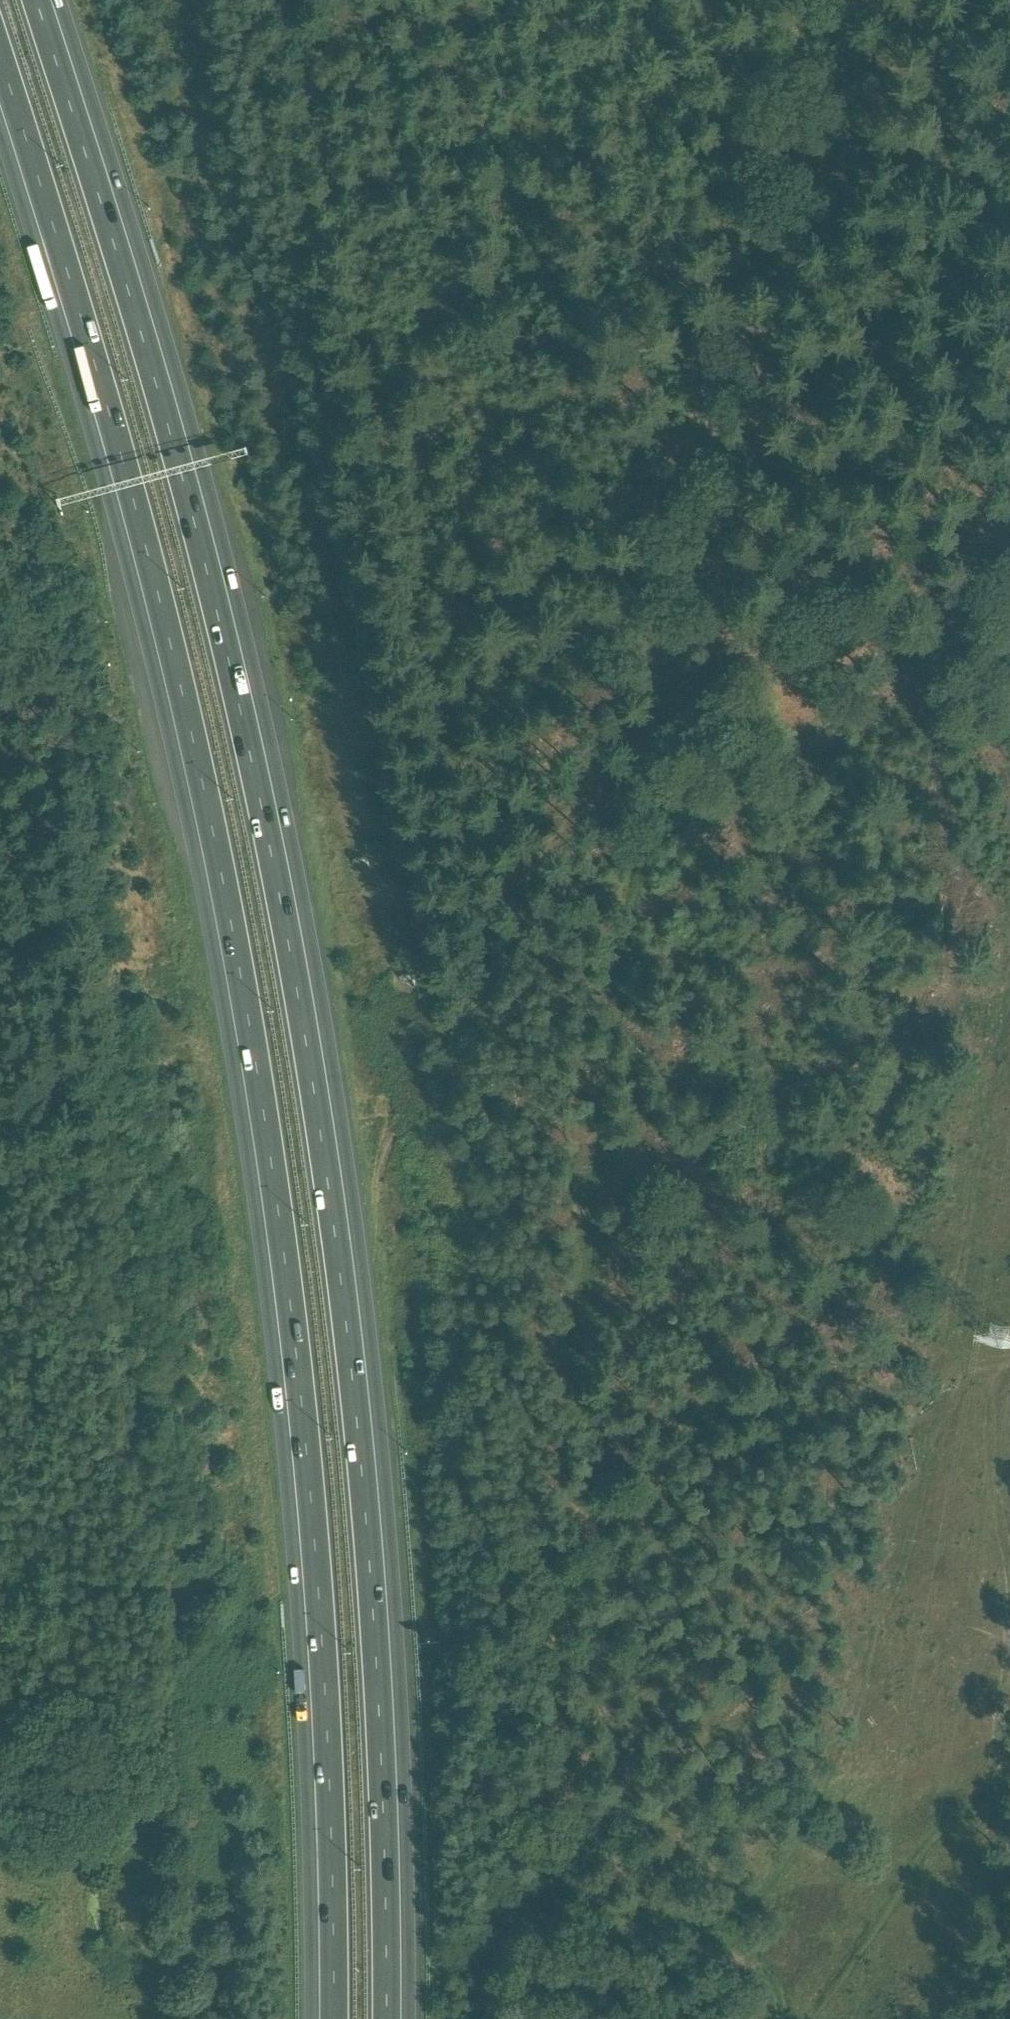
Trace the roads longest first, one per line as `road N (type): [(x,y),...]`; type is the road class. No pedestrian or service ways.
road 1 (motorway): [(392,2018),(385,1660),(363,1411),(293,926),(173,415),(43,0)]
road 2 (motorway): [(0,90),(139,549),(236,987),(295,1394),(318,1705),(326,2018)]

